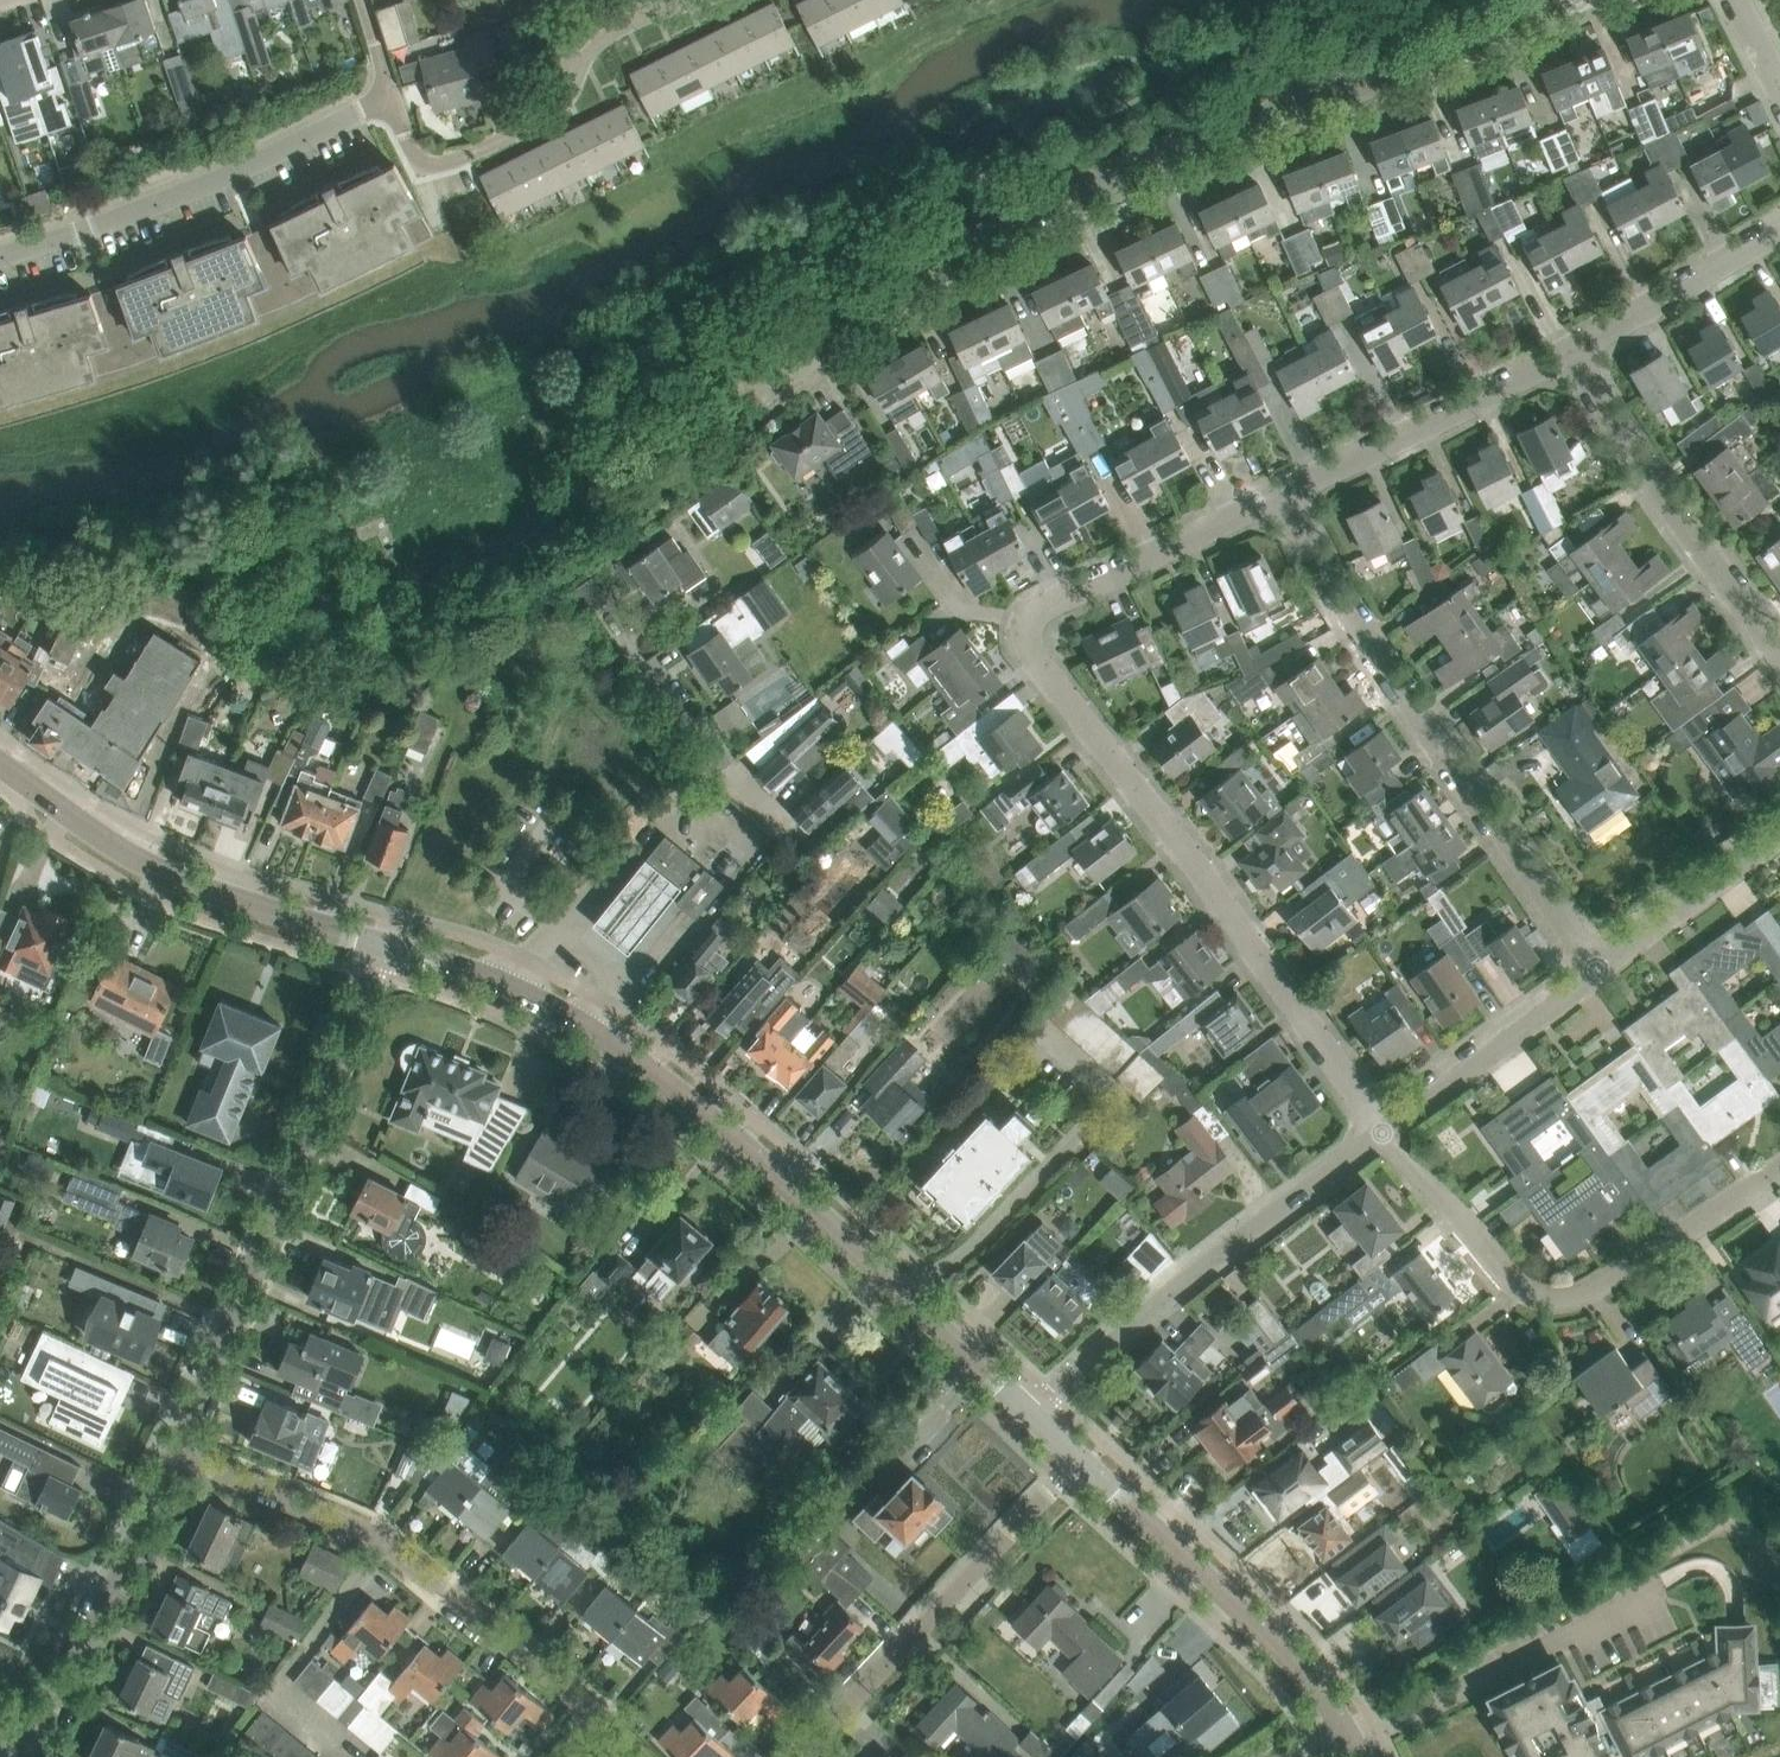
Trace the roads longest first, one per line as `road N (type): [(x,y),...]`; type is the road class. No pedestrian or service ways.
road 1 (residential): [(780,369),(955,258),(1130,168),(1576,0)]
road 2 (tertiary): [(1030,1412),(767,1166),(640,1065),(514,990),(391,947)]
road 3 (residential): [(1382,1134),(1032,654),(1026,620)]
road 4 (residential): [(1598,969),(1370,644),(1286,492)]
road 5 (residential): [(179,1453),(391,947)]
road 6 (residential): [(568,1756),(583,1736),(586,1713),(575,1698),(409,1560),(355,1527),(179,1453)]
road 7 (residential): [(1382,1134),(1522,1289),(1555,1300),(1605,1283),(1779,1163)]
road 8 (unclassified): [(362,0),(386,103),(432,166),(518,131),(568,96),(592,46),(693,0)]
road 9 (residential): [(1030,1412),(1182,1283),(1382,1134)]
road 10 (tertiary): [(391,947),(157,869),(0,763)]
road 11 (residential): [(798,1756),(1079,1462)]
road 12 (tertiary): [(1344,1730),(1278,1646),(1079,1462)]
road 13 (residential): [(1779,655),(1568,351)]
road 14 (residential): [(1656,1593),(1353,1746)]
road 15 (residential): [(32,1751),(179,1453)]
road 16 (residential): [(1286,492),(1568,351)]
road 17 (residential): [(1026,620),(1286,492)]
road 18 (residential): [(1382,1134),(1598,969)]
road 19 (residential): [(1568,351),(1779,228)]
road 20 (residential): [(1598,969),(1779,834)]
road 21 (residential): [(917,550),(955,608),(1026,620)]

